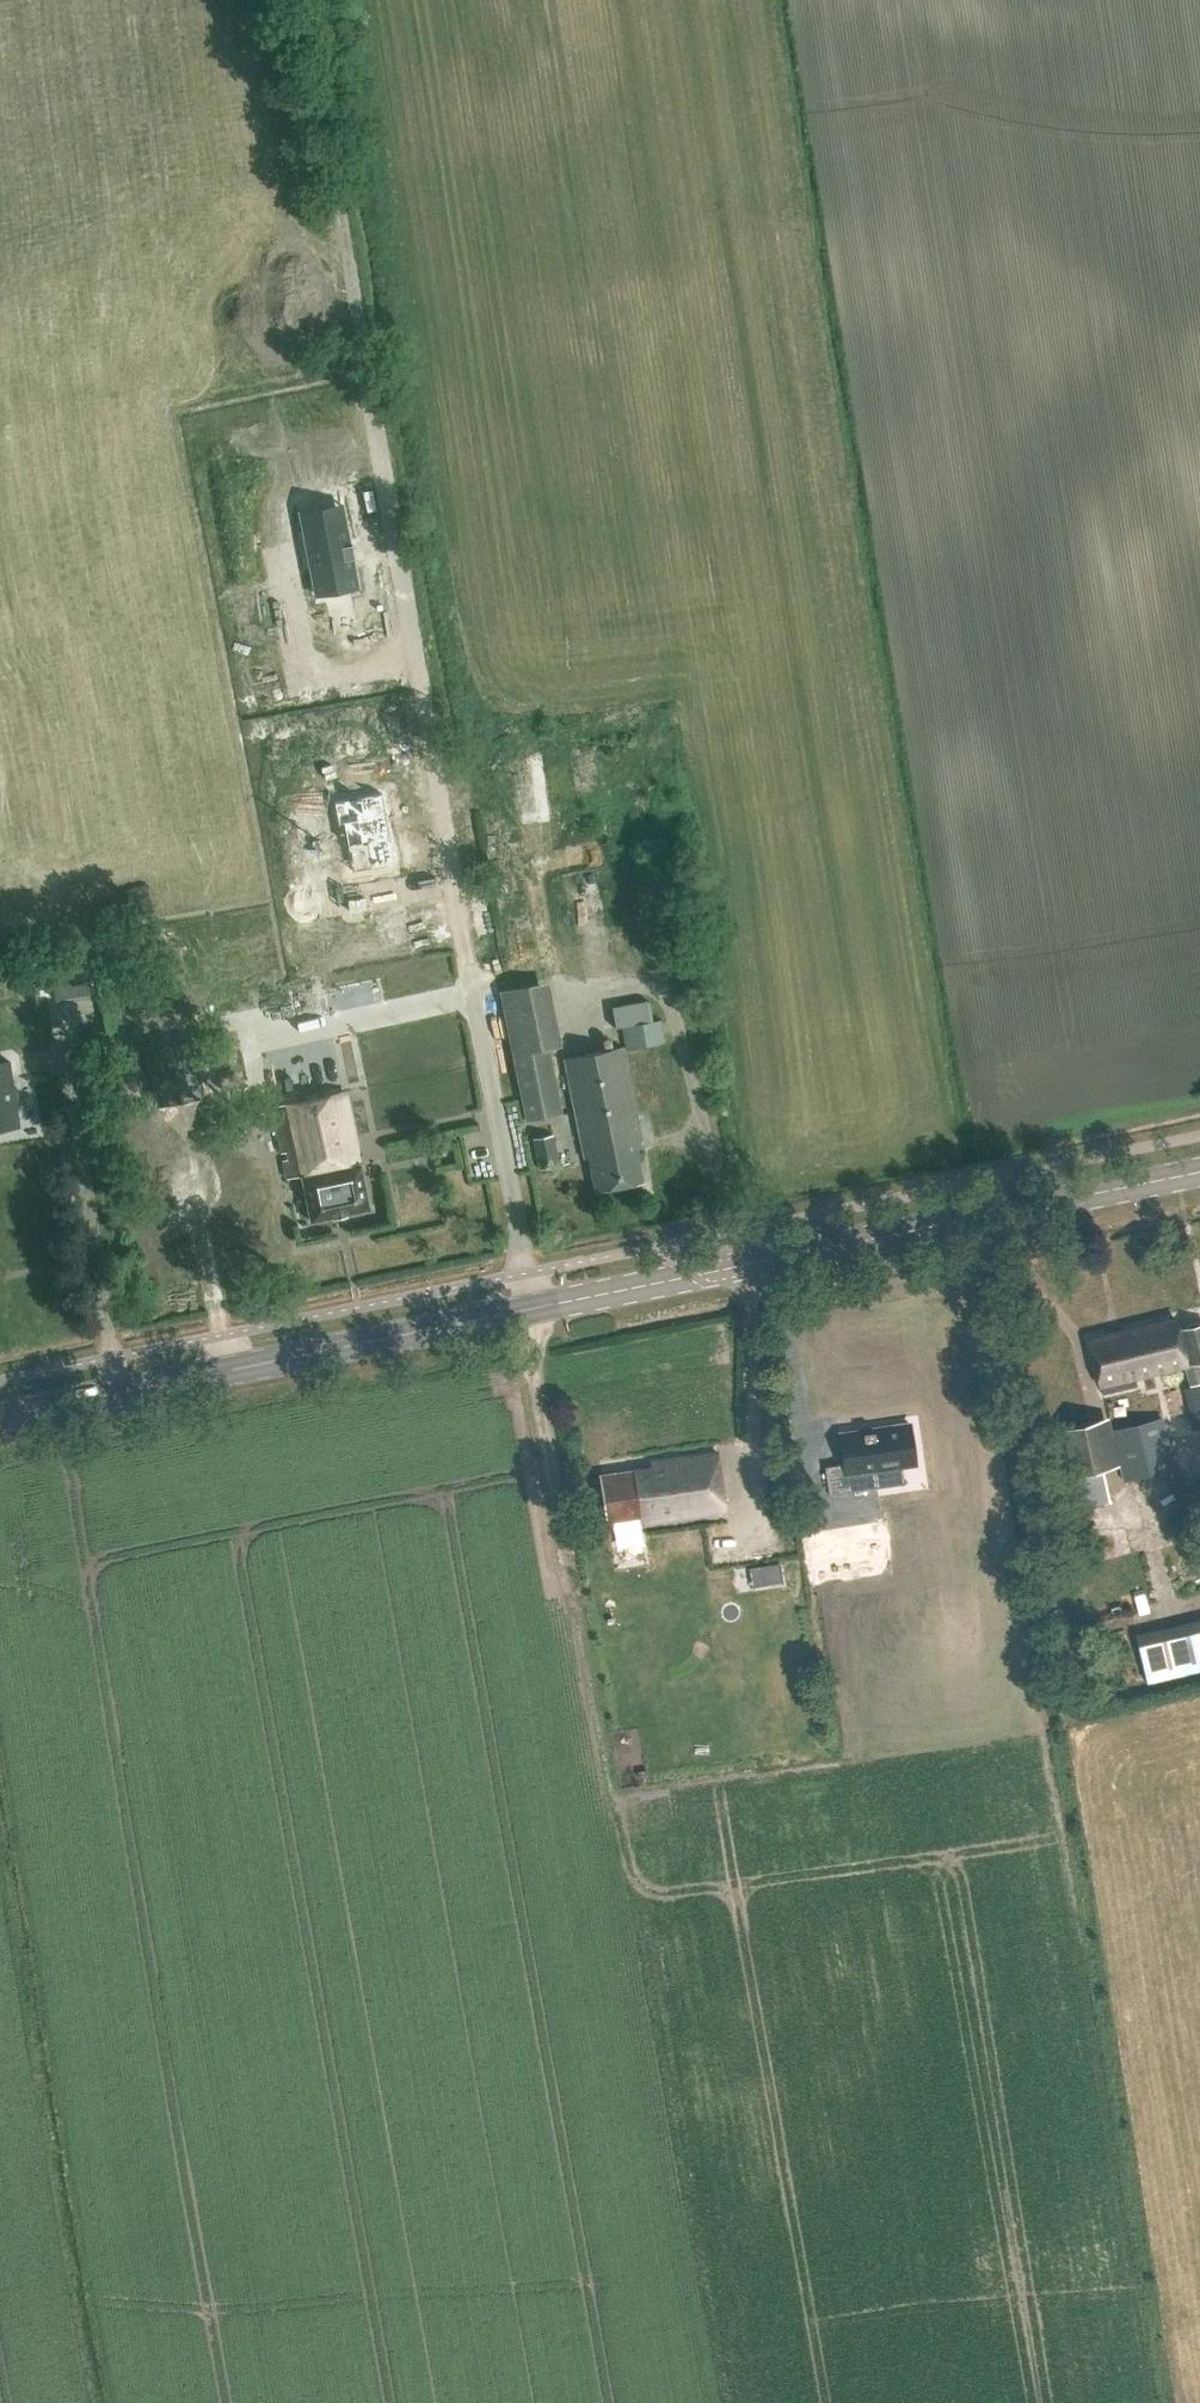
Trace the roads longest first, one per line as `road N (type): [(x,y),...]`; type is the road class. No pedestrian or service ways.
road 1 (secondary): [(0,1418),(1199,1170)]

